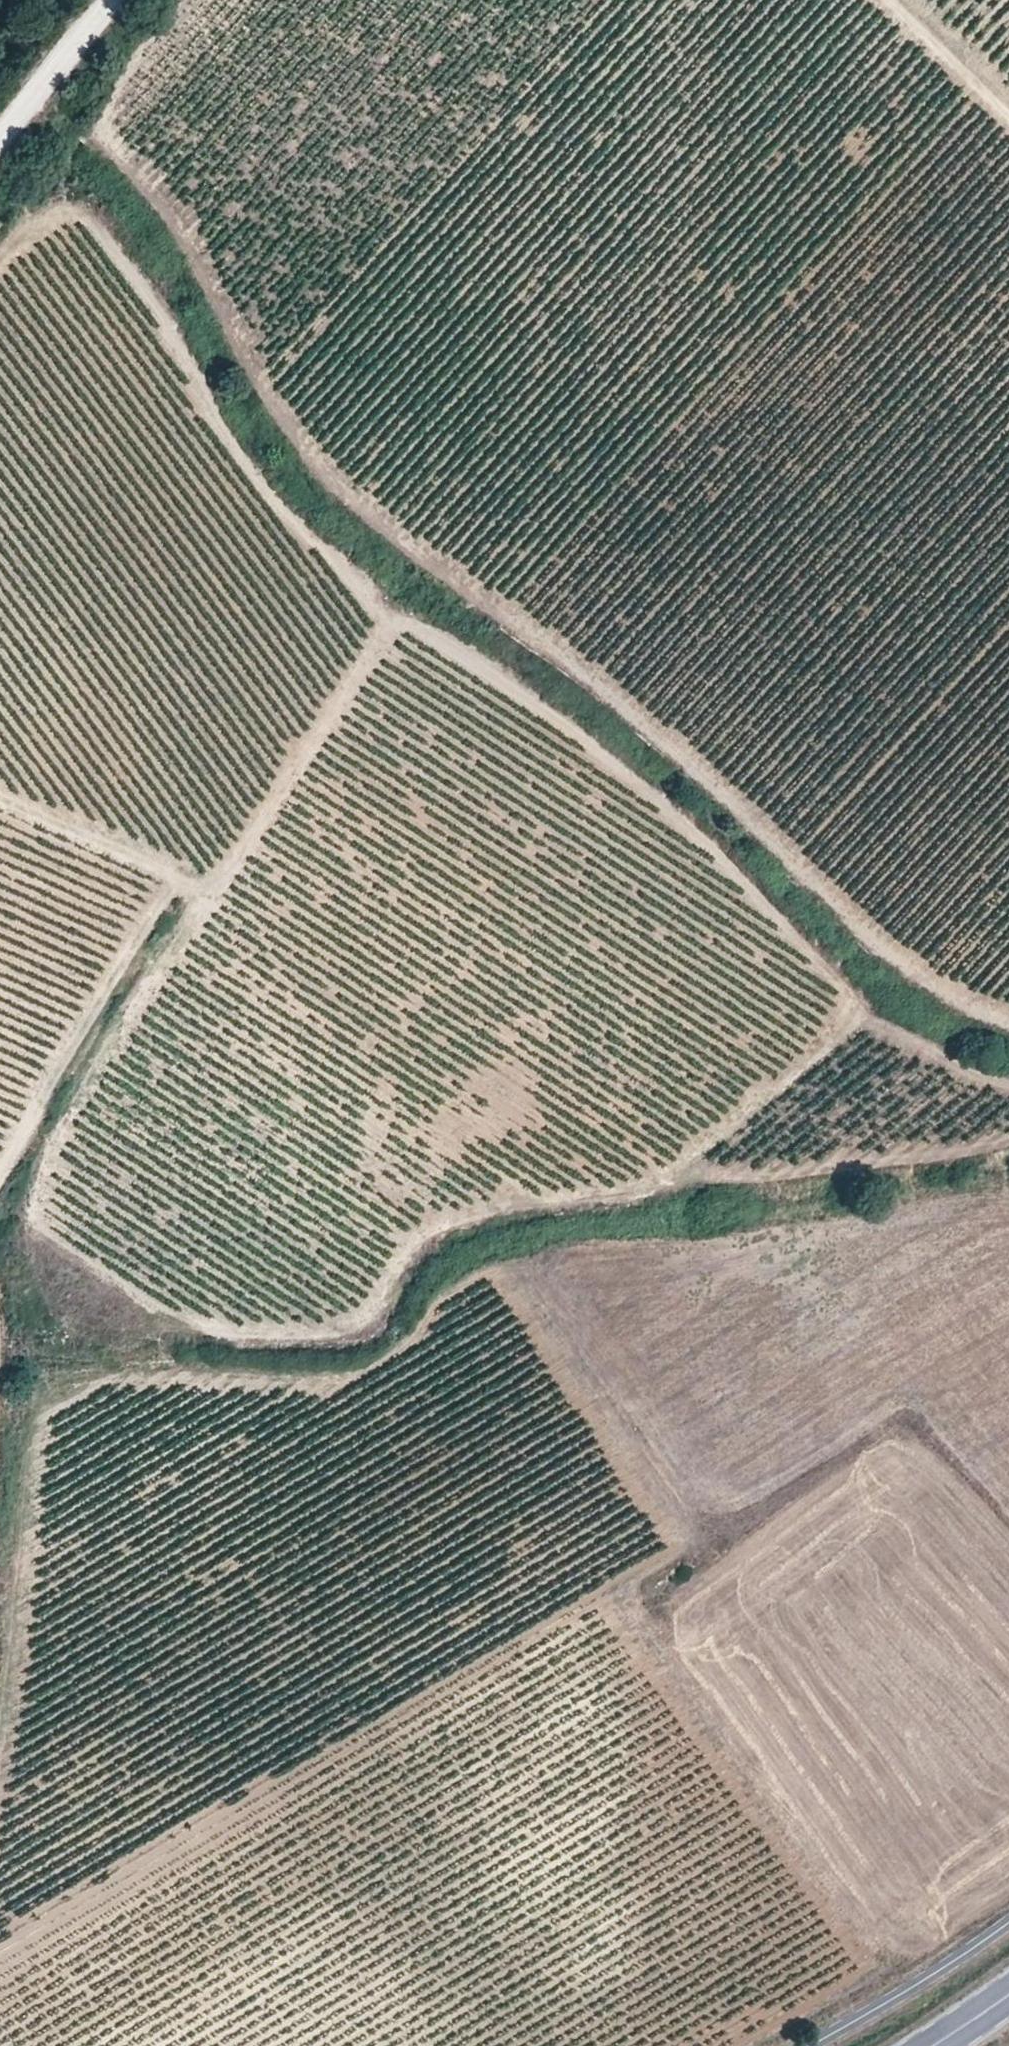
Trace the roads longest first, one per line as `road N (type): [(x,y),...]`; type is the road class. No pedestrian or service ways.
road 1 (track): [(114,0),(0,143)]
road 2 (track): [(1008,115),(888,0)]

